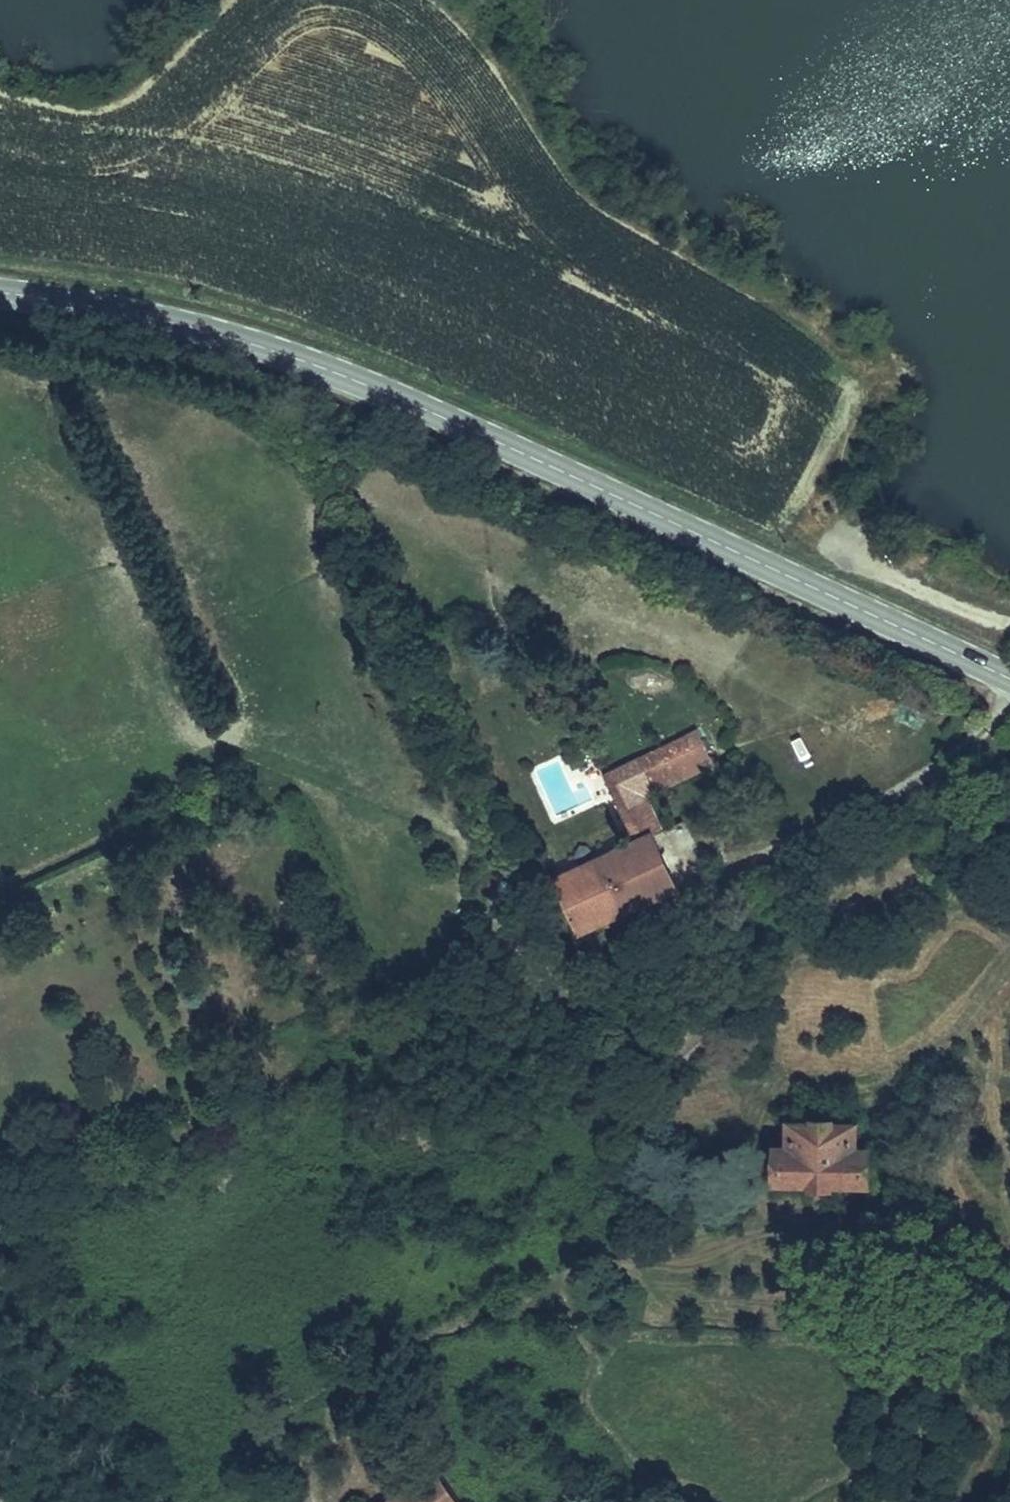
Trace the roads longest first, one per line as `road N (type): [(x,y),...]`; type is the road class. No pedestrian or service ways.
road 1 (tertiary): [(0,295),(199,330),(345,377),(1009,679)]

